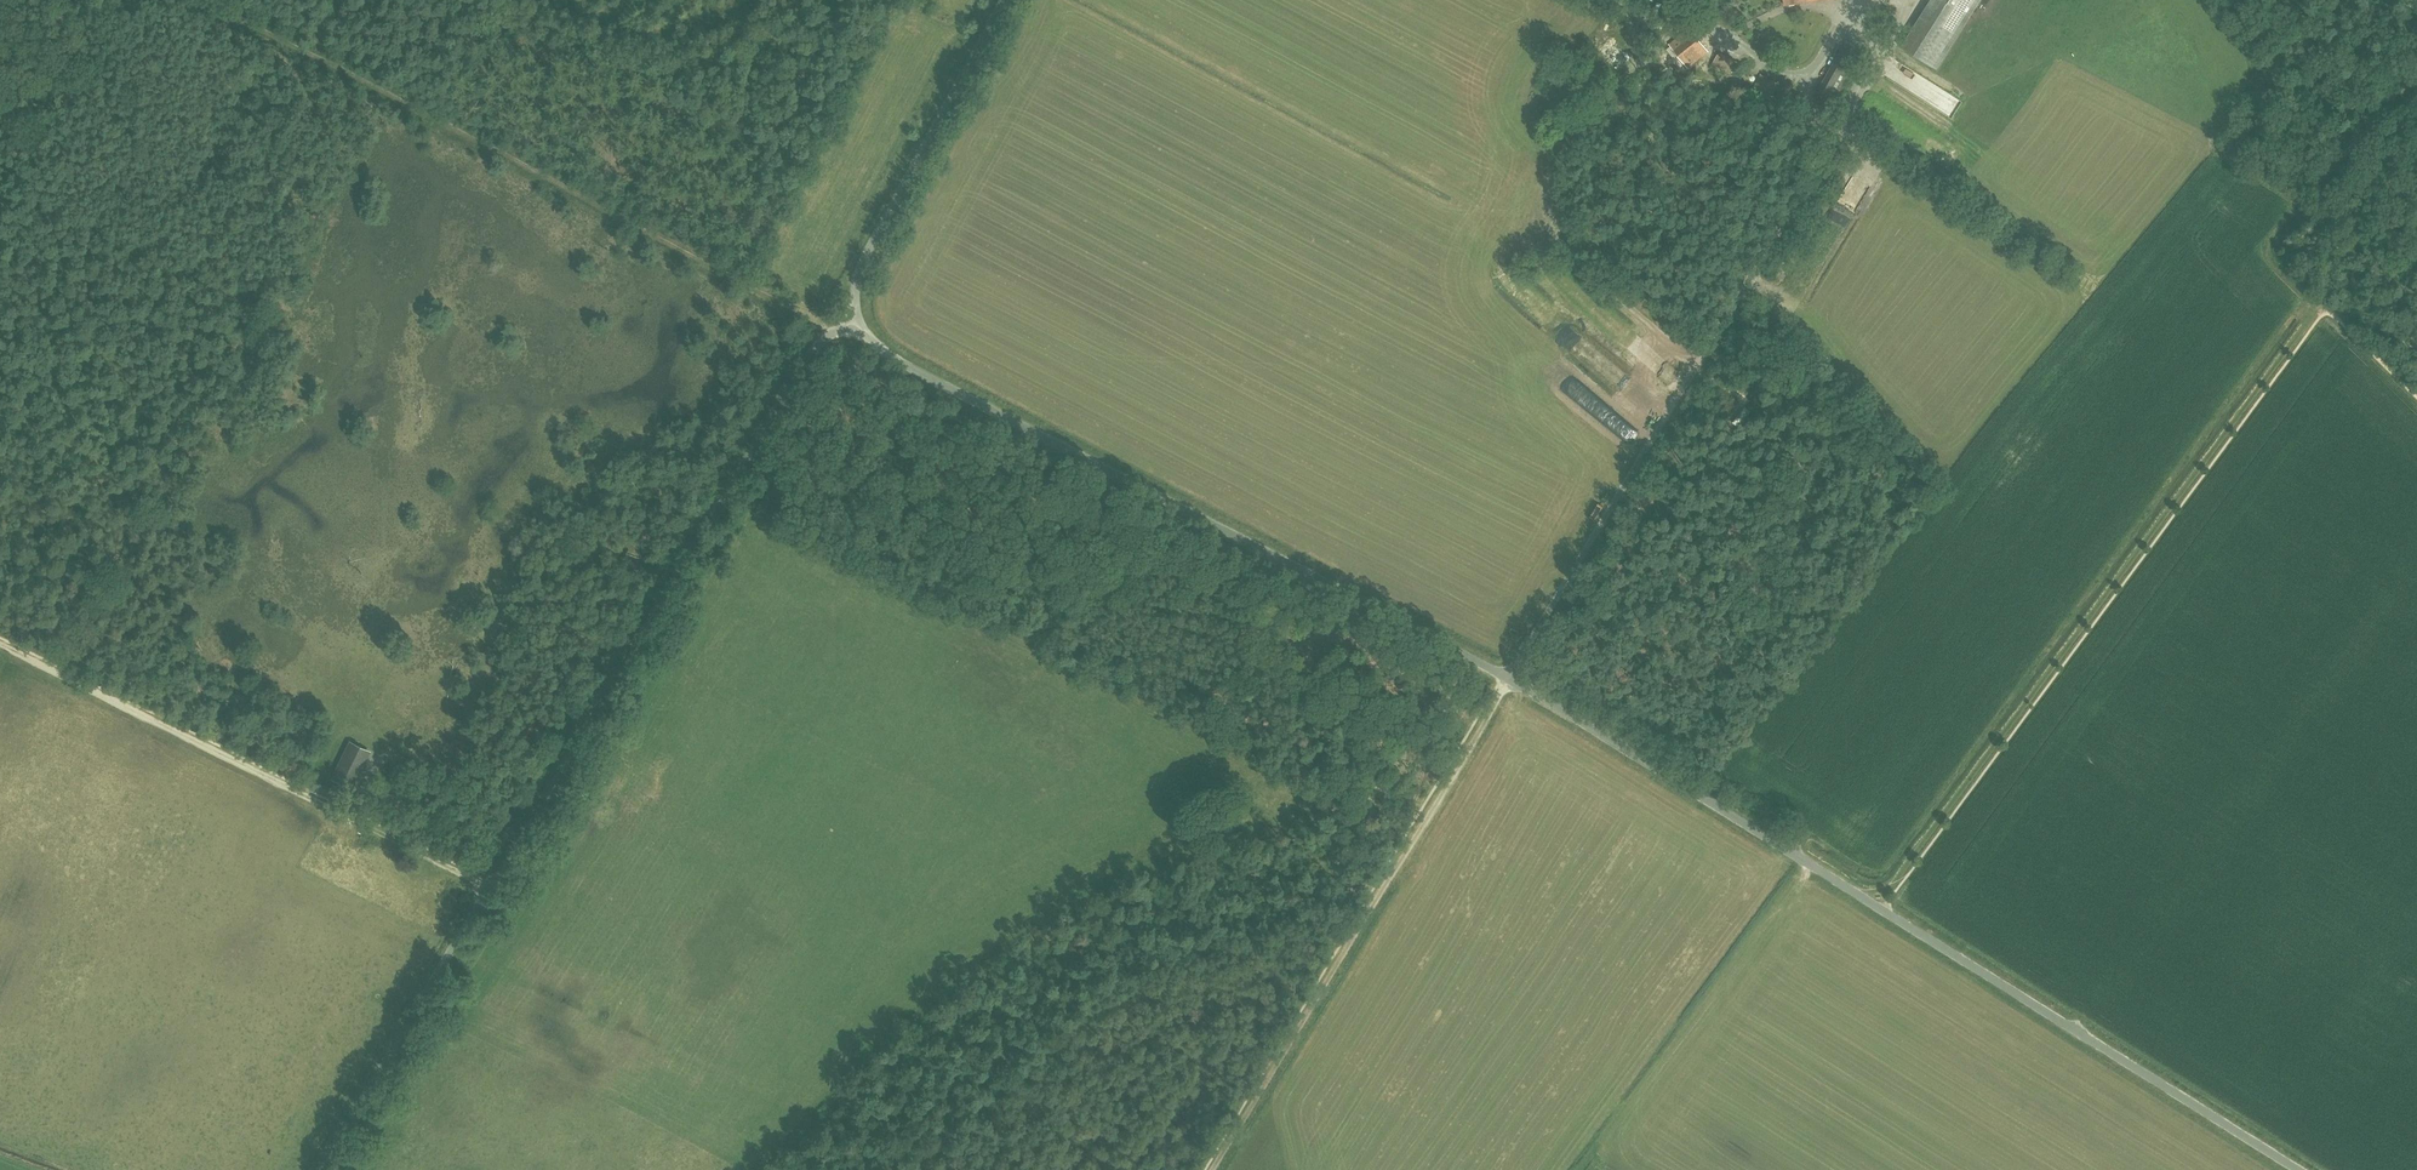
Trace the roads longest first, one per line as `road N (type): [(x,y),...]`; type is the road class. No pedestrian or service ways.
road 1 (unclassified): [(321,1169),(817,344),(850,331)]
road 2 (unclassified): [(2298,1169),(1507,676)]
road 3 (track): [(1861,896),(1896,879),(2315,312),(2336,312),(2416,389)]
road 4 (unclassified): [(892,358),(1507,676)]
road 5 (track): [(490,887),(0,646)]
road 6 (unclassified): [(1758,273),(1507,676)]
road 7 (track): [(850,331),(440,122)]
road 8 (unclassified): [(850,331),(854,264),(1000,0)]
road 9 (track): [(1507,676),(1346,949)]
road 10 (track): [(440,122),(208,0)]
road 11 (track): [(1346,949),(1213,1169)]
road 12 (track): [(2416,73),(2300,192)]

